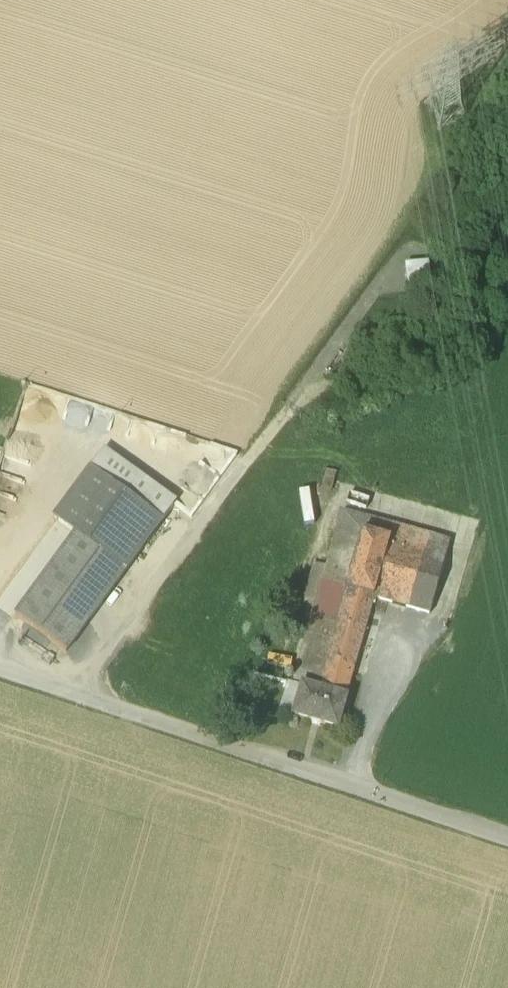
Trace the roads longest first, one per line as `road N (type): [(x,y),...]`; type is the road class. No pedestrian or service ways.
road 1 (residential): [(507,837),(0,669)]

